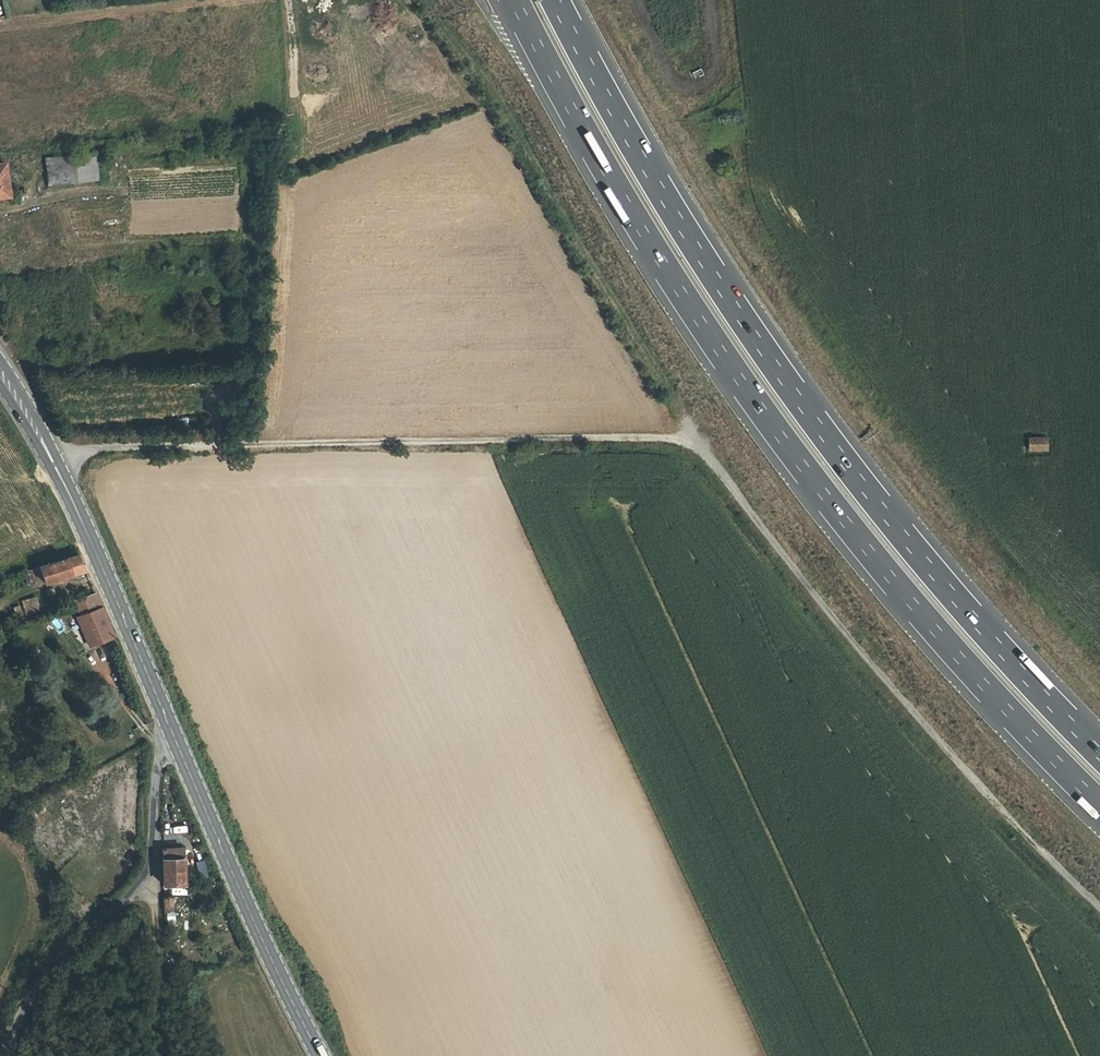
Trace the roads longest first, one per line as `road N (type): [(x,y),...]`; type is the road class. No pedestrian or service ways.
road 1 (track): [(54,464),(138,446),(614,436),(681,441),(703,452),(868,659),(1099,908)]
road 2 (motorway): [(516,0),(645,234),(774,427),(876,562),(1099,806)]
road 3 (motorway): [(1099,754),(907,539),(754,336),(555,0)]
road 4 (track): [(688,124),(768,257),(917,459),(1099,669)]
road 5 (primary): [(0,374),(54,464),(176,743)]
road 6 (unclassified): [(176,743),(158,761),(153,861),(144,883),(42,982),(3,1055)]
road 7 (primary): [(176,743),(319,1055)]
road 8 (track): [(169,1055),(144,883)]

